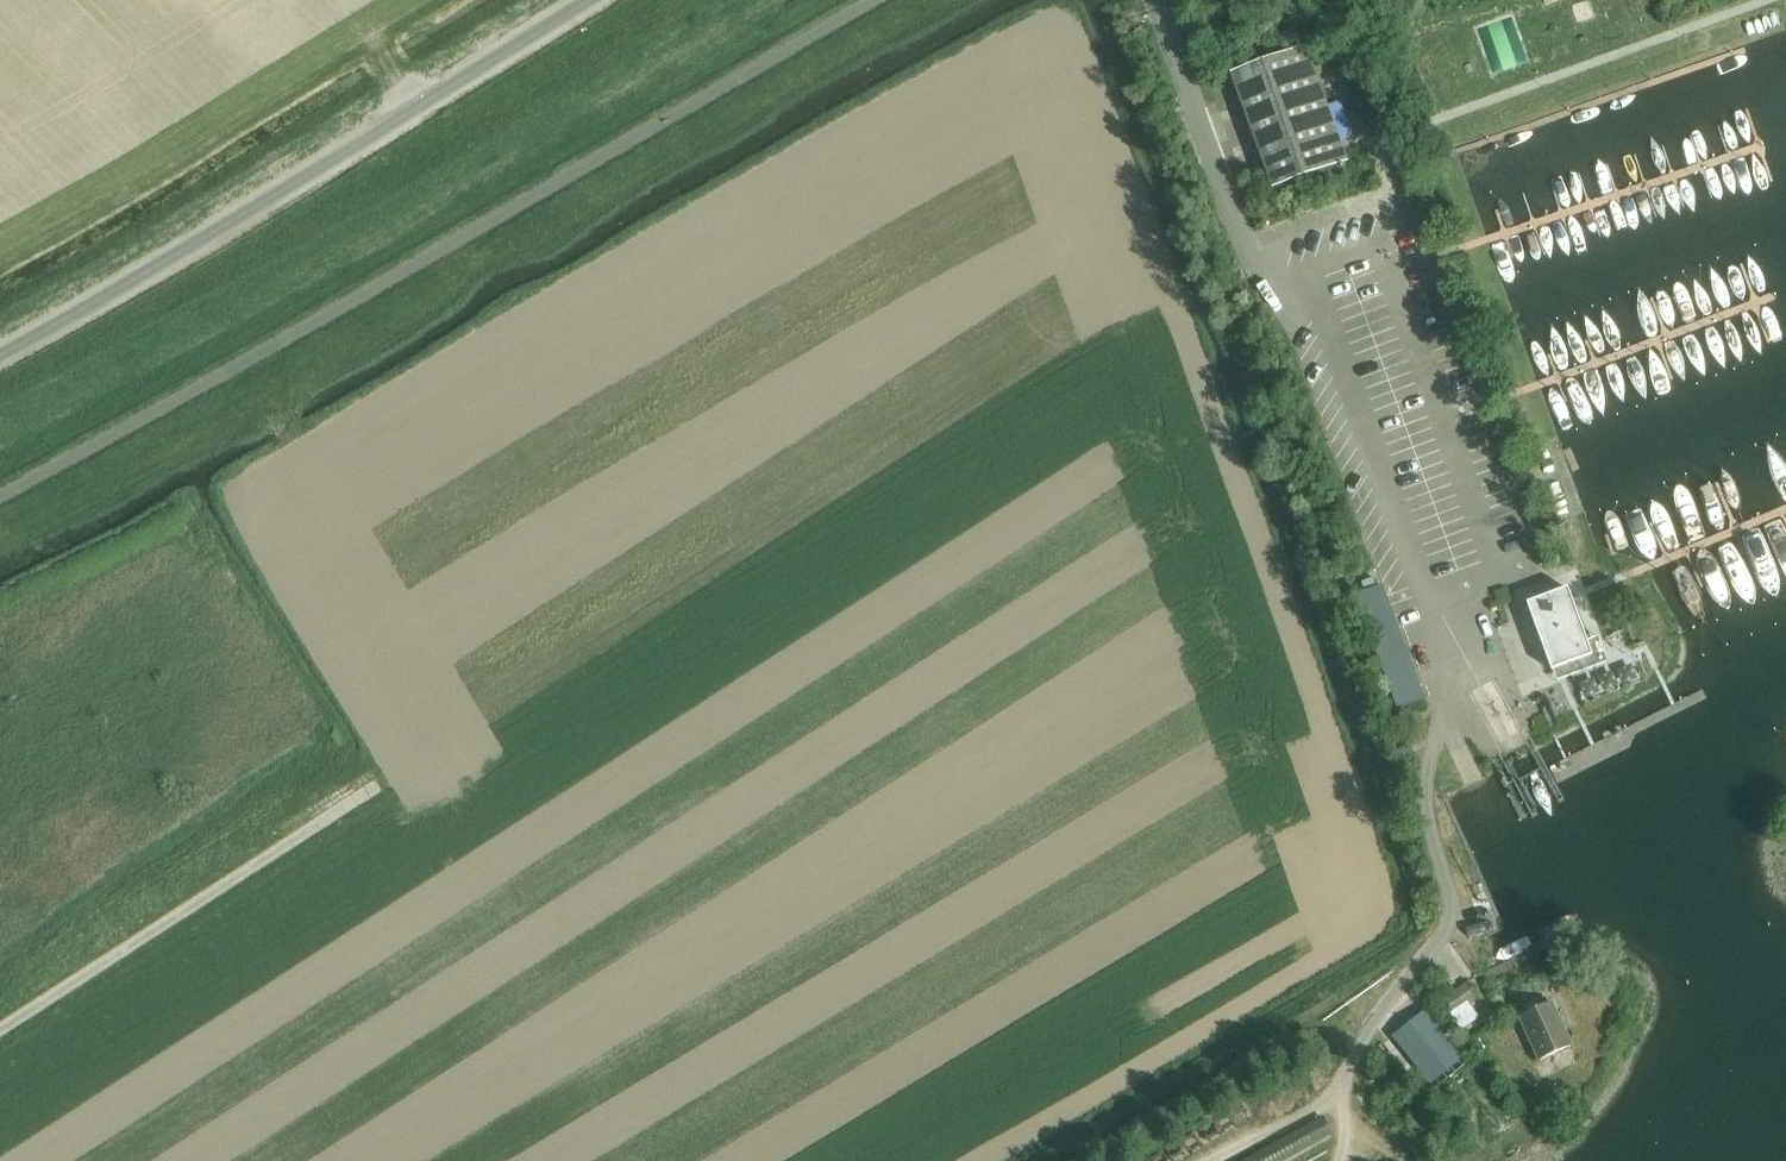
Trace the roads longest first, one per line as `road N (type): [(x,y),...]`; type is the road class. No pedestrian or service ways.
road 1 (unclassified): [(0,354),(134,281),(590,0)]

